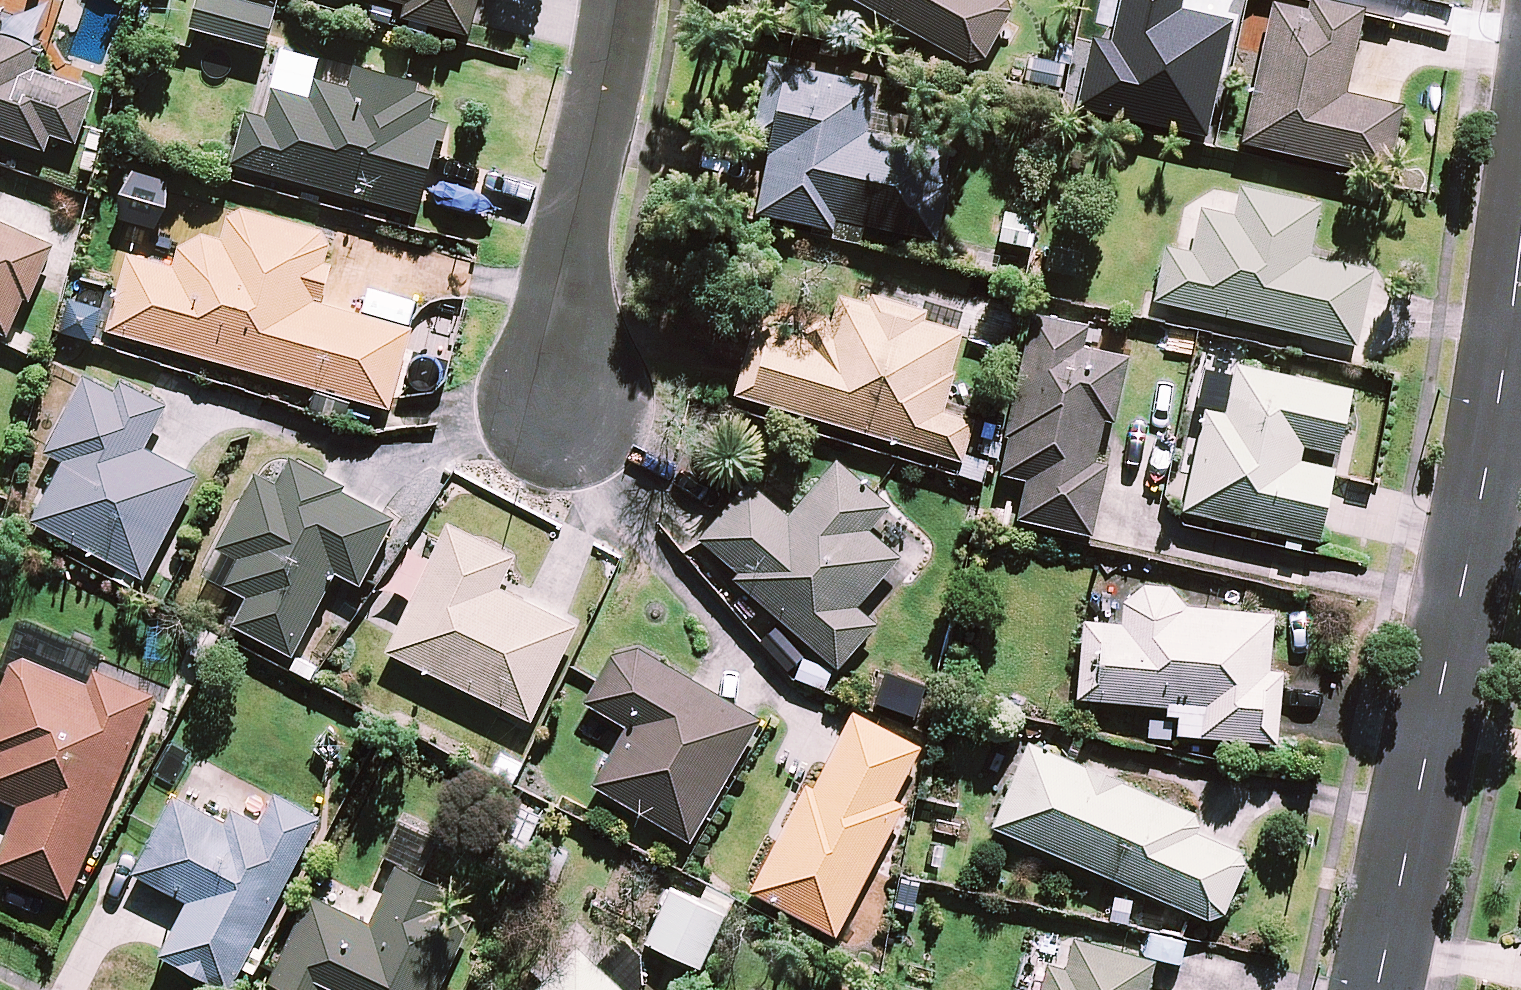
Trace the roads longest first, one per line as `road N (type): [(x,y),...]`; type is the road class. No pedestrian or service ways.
road 1 (tertiary): [(1376,989),(1487,477),(1520,243)]
road 2 (residential): [(570,407),(573,300),(629,0)]

